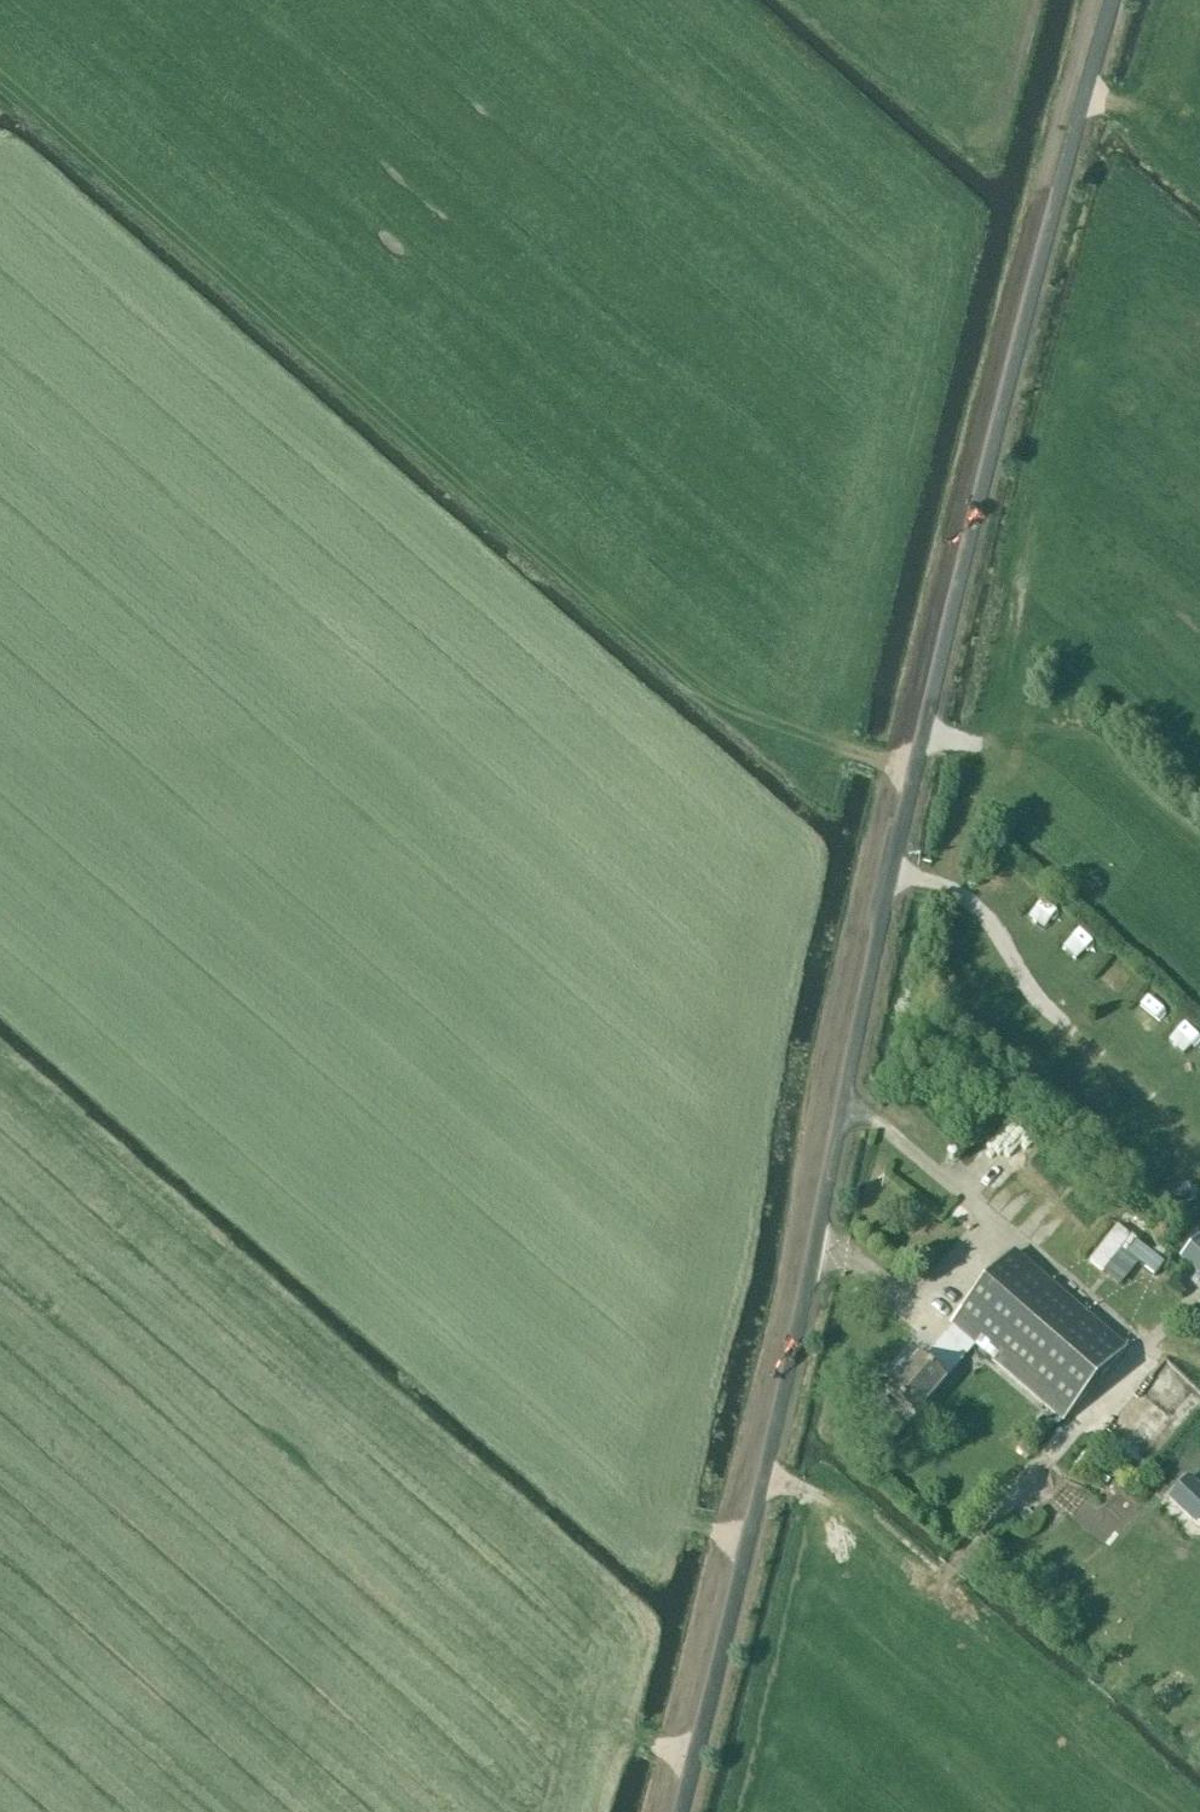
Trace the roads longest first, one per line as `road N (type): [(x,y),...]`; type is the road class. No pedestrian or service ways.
road 1 (unclassified): [(675,1811),(816,1243),(849,1054),(1100,0)]
road 2 (track): [(892,872),(952,890),(989,918),(1056,1023),(1199,1148)]

